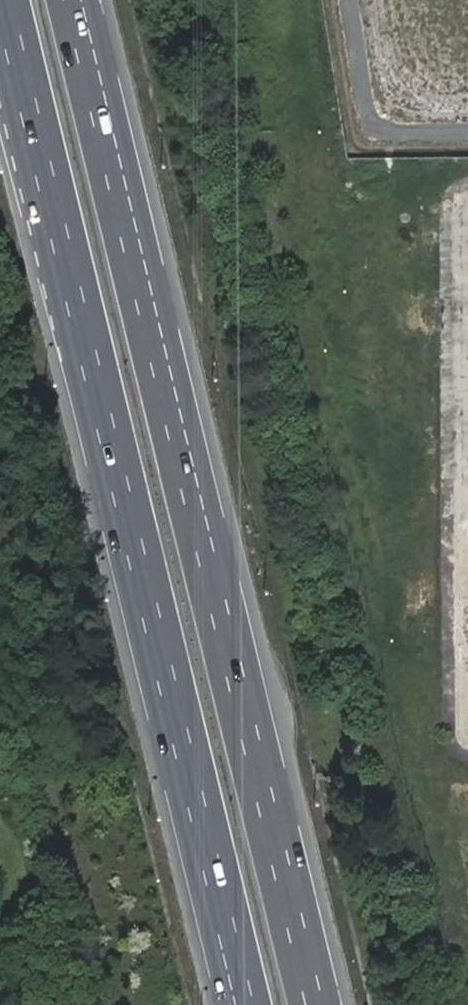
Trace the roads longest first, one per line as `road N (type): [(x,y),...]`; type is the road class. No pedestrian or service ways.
road 1 (trunk): [(316,1004),(73,0)]
road 2 (trunk): [(4,0),(246,1004)]

